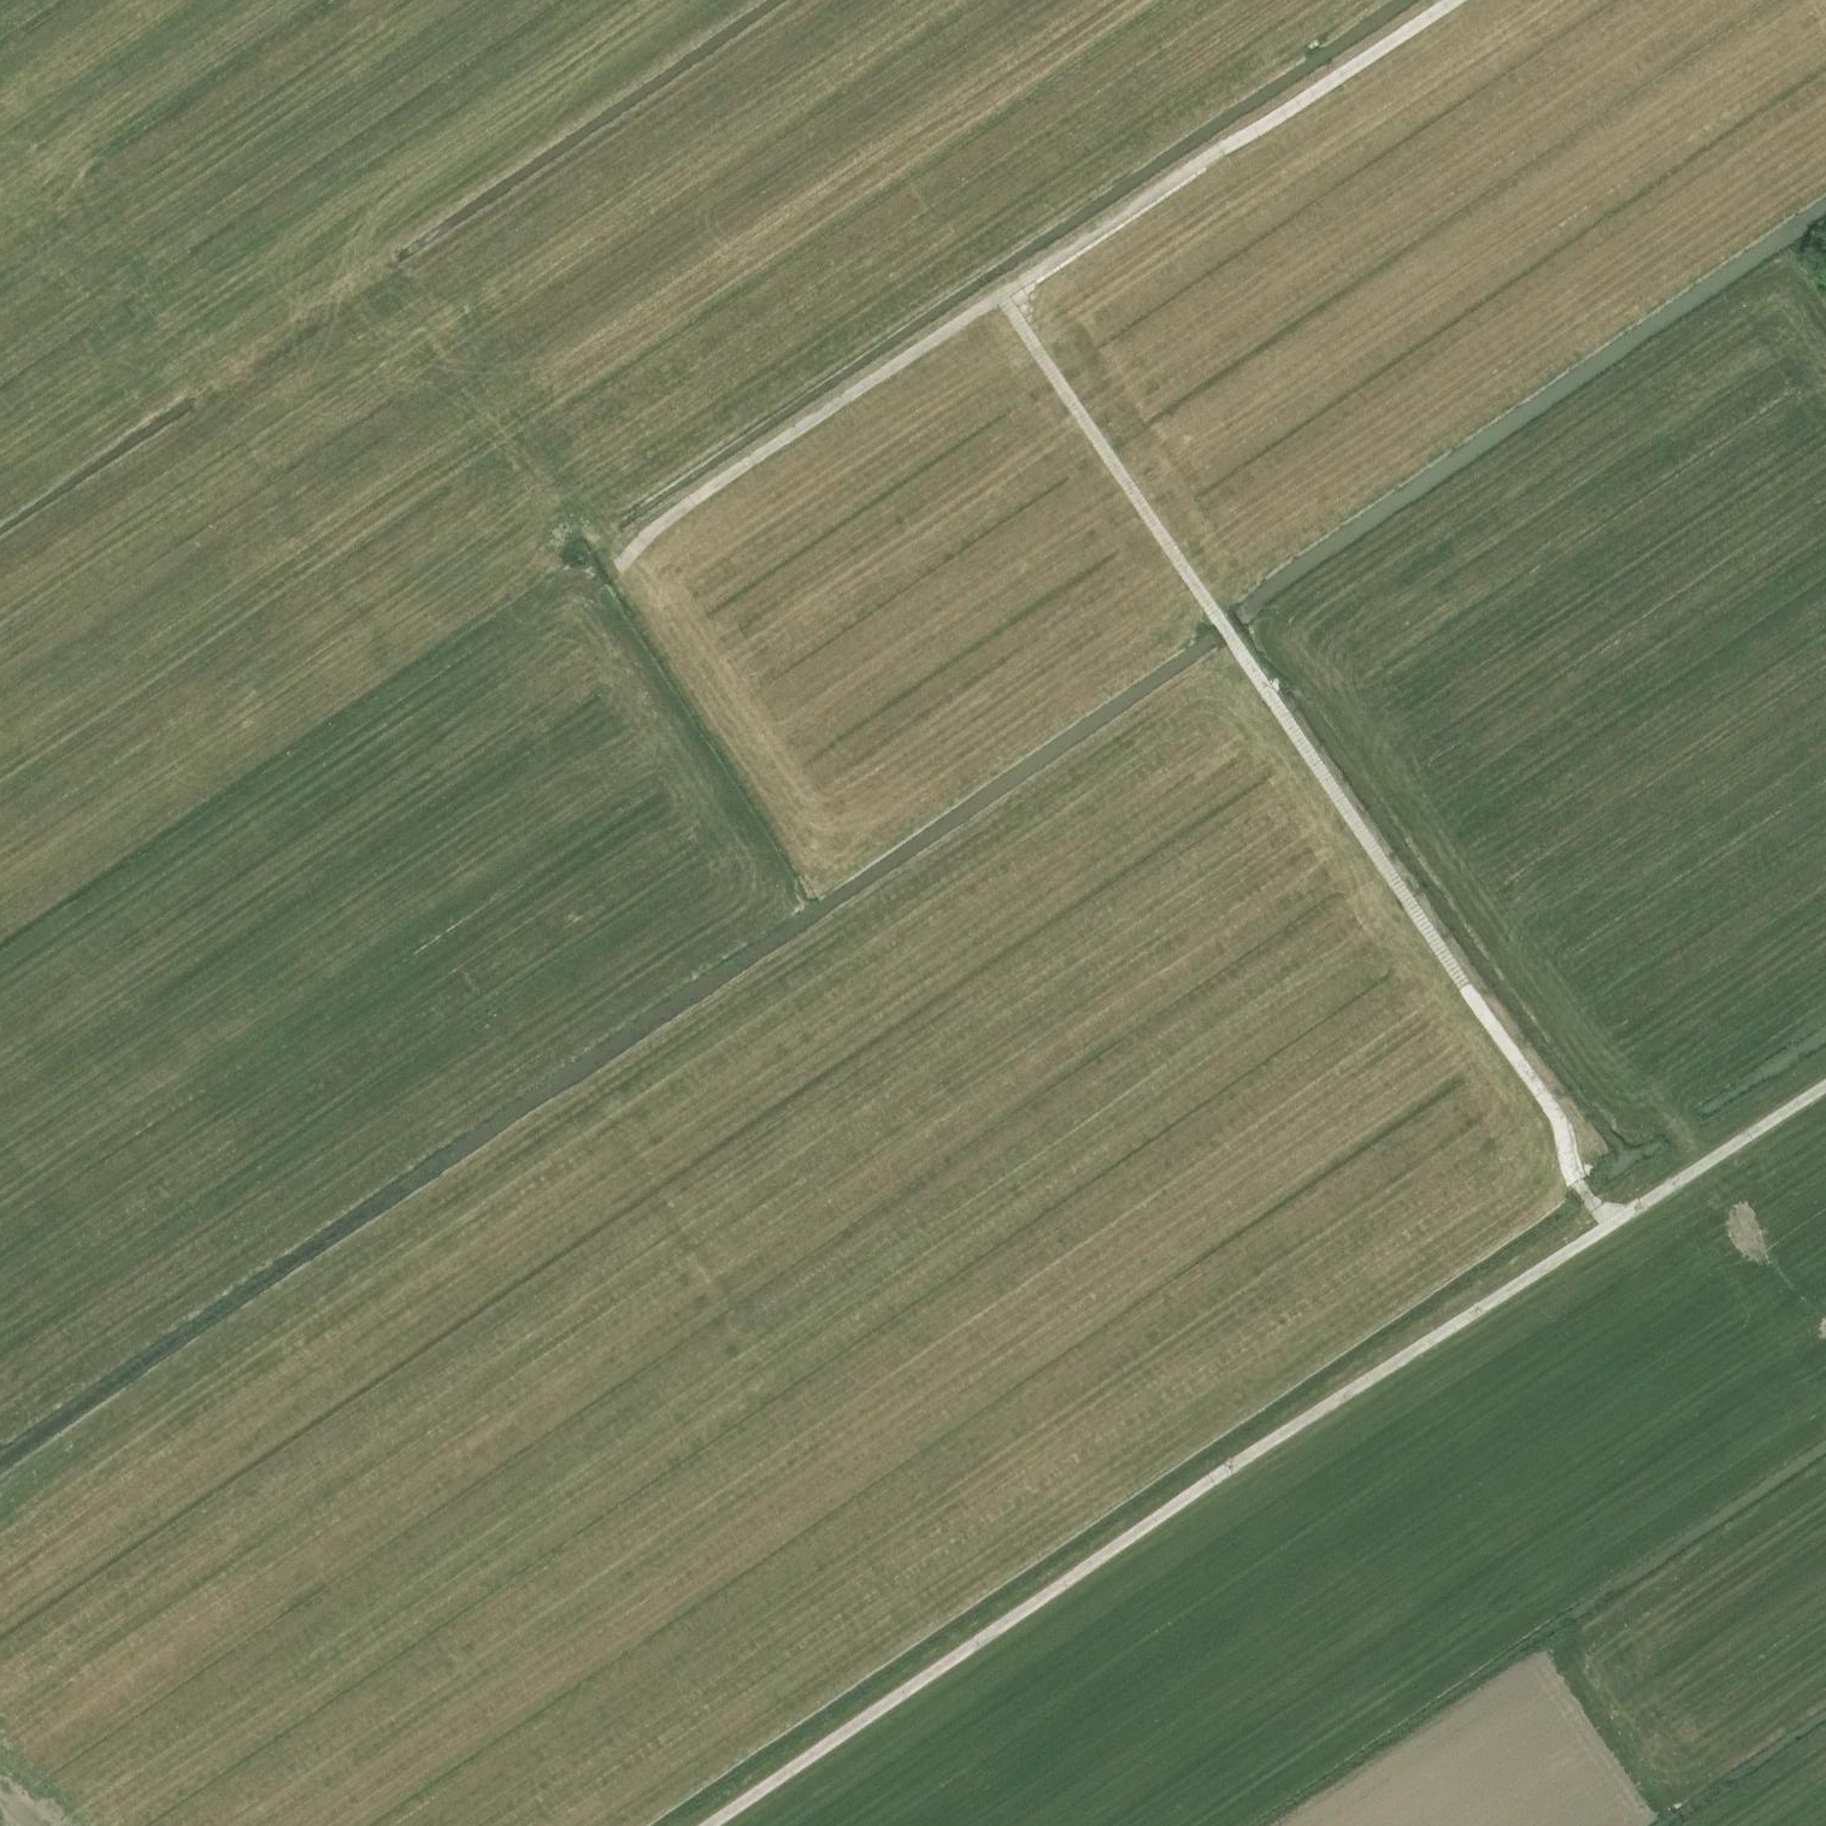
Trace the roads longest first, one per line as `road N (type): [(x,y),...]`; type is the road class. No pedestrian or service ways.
road 1 (track): [(1459,0),(1006,296),(1567,1136),(1573,1177),(1611,1225)]
road 2 (track): [(706,1825),(1355,1388),(1825,1087)]
road 3 (track): [(603,573),(1006,296)]

